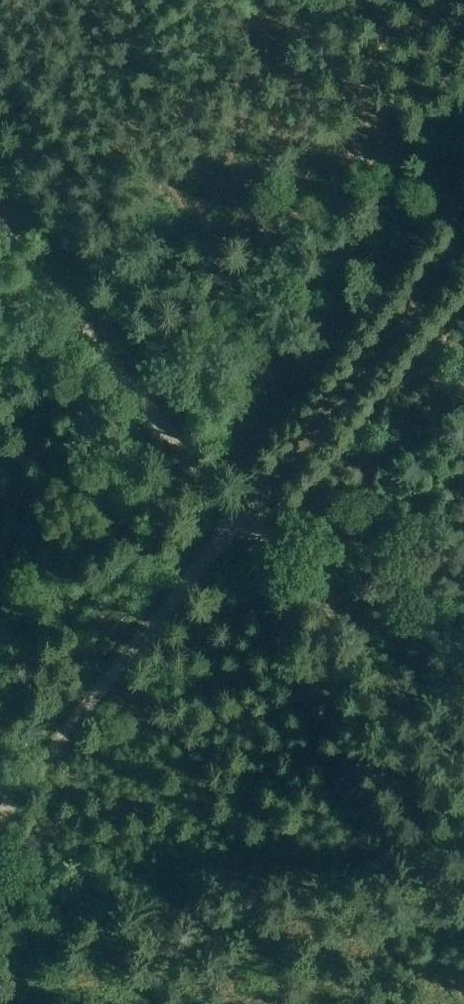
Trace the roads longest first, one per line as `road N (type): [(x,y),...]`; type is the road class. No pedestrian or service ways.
road 1 (track): [(463,241),(0,820)]
road 2 (track): [(0,230),(339,644),(463,772)]

